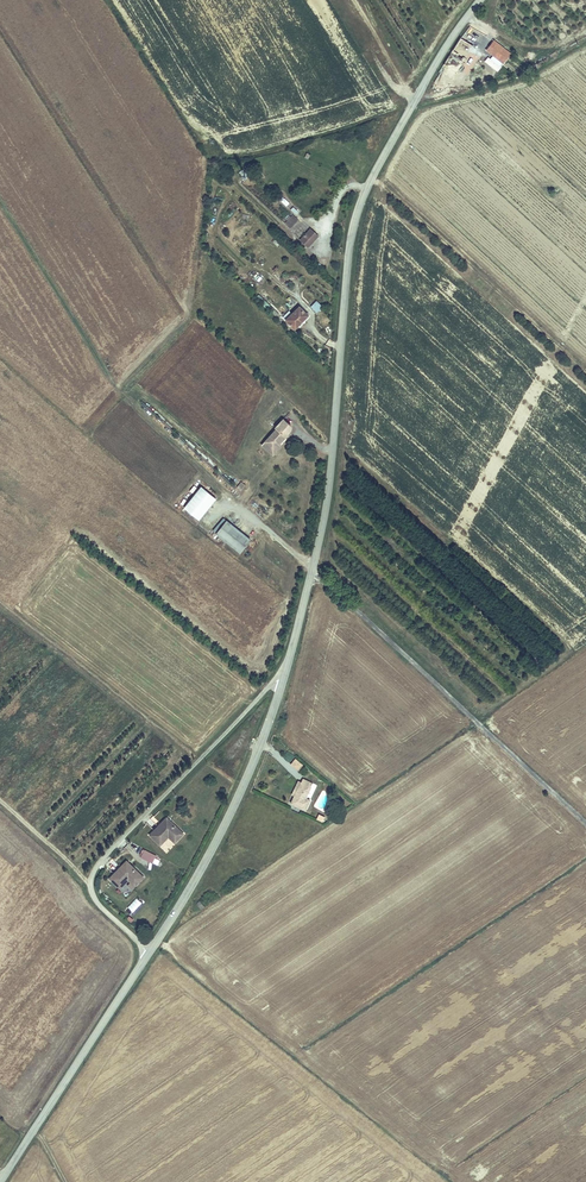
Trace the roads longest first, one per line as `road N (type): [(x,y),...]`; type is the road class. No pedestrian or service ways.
road 1 (tertiary): [(1,1181),(206,860),(265,731),(325,517),(357,211),(479,0)]
road 2 (track): [(460,1181),(157,940)]
road 3 (track): [(425,601),(585,294)]
road 4 (track): [(473,718),(585,641)]
road 5 (track): [(585,32),(539,46),(503,22),(467,15)]

